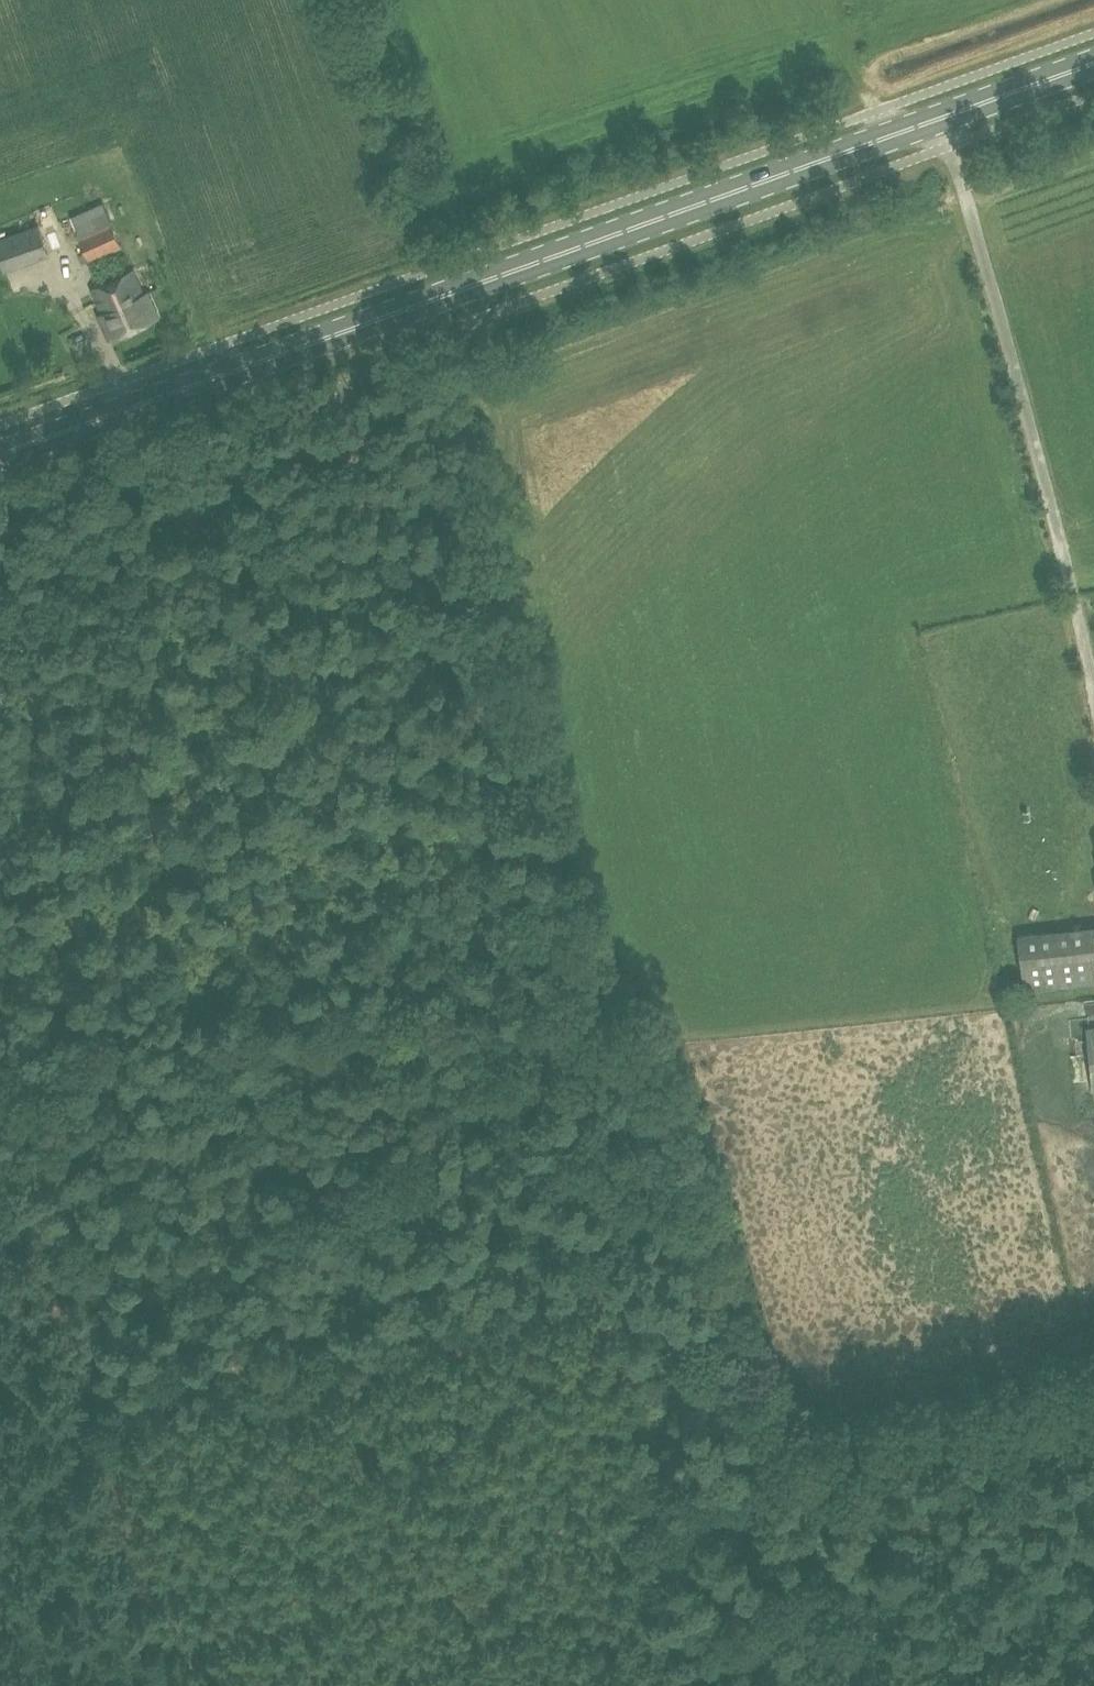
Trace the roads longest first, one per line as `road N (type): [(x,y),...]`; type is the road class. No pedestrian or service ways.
road 1 (primary): [(0,455),(947,115)]
road 2 (unclassified): [(947,115),(1093,678)]
road 3 (primary): [(947,115),(1093,63)]

